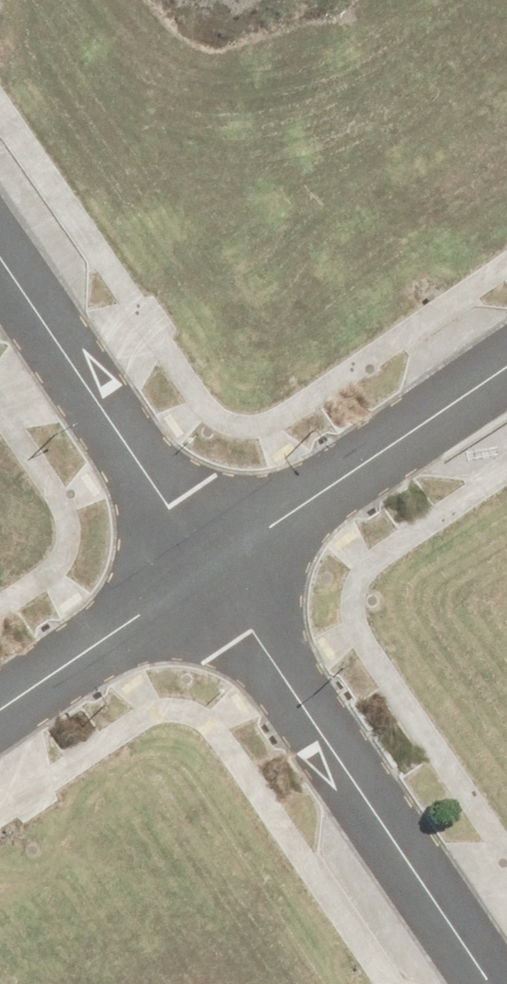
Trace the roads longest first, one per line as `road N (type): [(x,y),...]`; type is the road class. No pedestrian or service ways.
road 1 (residential): [(457,983),(192,588)]
road 2 (residential): [(506,377),(192,588)]
road 3 (residential): [(192,588),(0,300)]
road 4 (residential): [(192,588),(0,716)]

